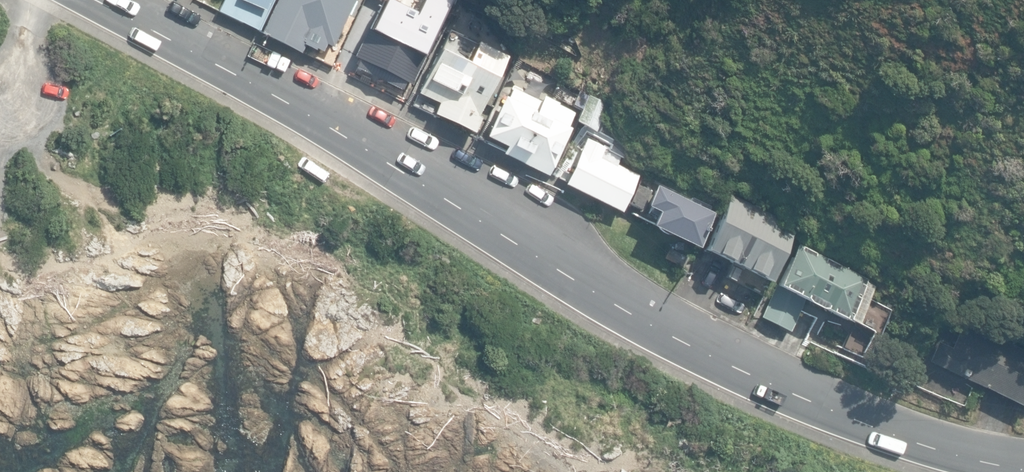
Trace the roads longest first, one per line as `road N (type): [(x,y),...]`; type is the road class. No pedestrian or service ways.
road 1 (secondary): [(1023,460),(884,424),(662,323),(336,123),(112,0)]

